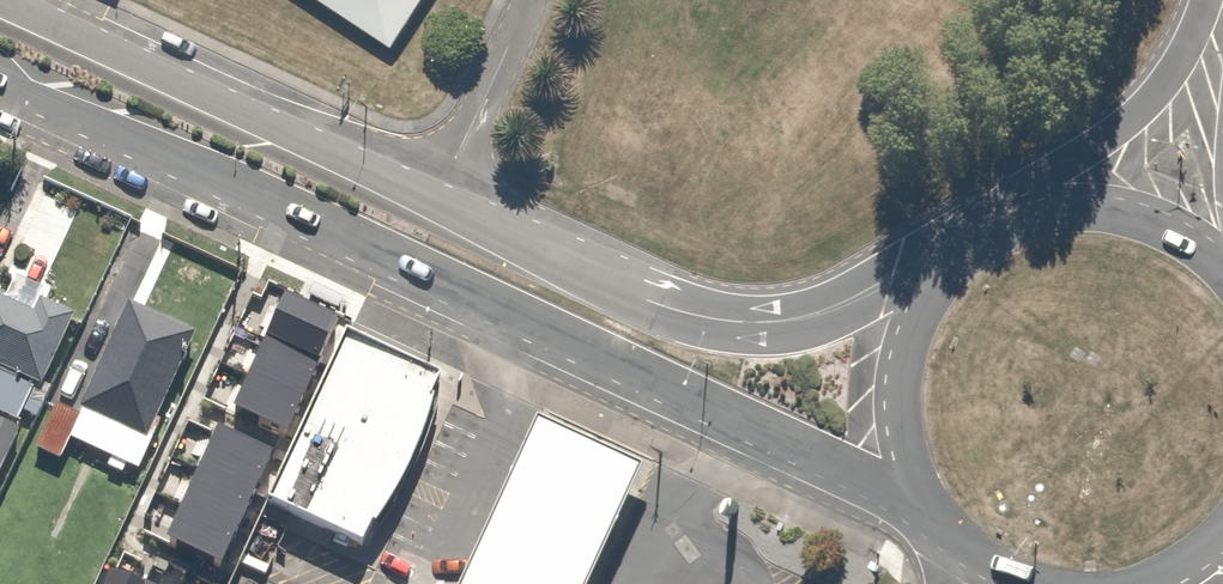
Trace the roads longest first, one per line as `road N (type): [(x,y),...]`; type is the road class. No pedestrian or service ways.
road 1 (secondary): [(18,0),(692,313),(791,313),(978,237)]
road 2 (secondary): [(933,528),(541,329),(0,87)]
road 3 (secondary): [(978,237),(1156,94),(1213,0)]
road 4 (secondary): [(933,528),(902,476),(889,417),(894,358),(917,302),(978,237)]
road 5 (secondary): [(978,237),(1052,212),(1112,212),(1193,243),(1222,269)]

